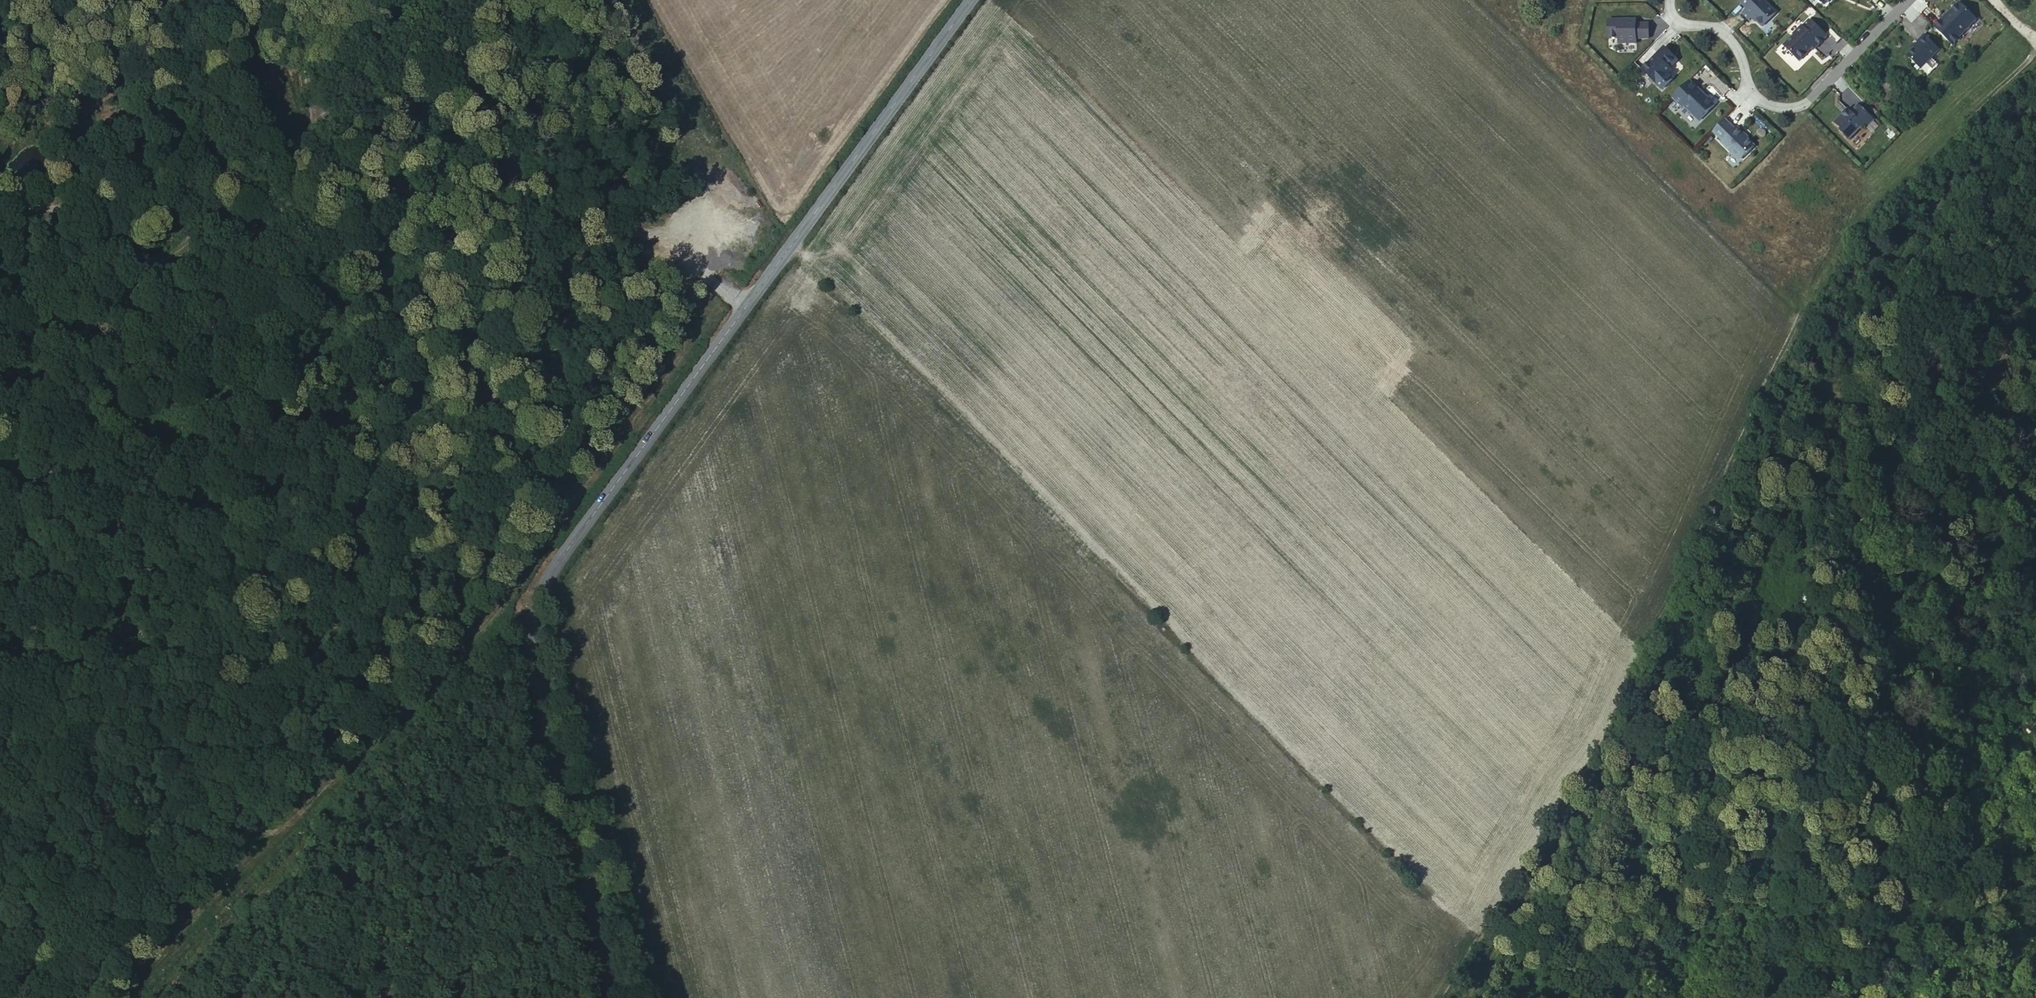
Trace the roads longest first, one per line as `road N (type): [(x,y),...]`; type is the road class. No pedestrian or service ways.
road 1 (tertiary): [(972,0),(523,610),(620,997)]
road 2 (residential): [(1904,0),(1804,101),(1780,107),(1754,98),(1724,31),(1674,19),(1668,0)]

